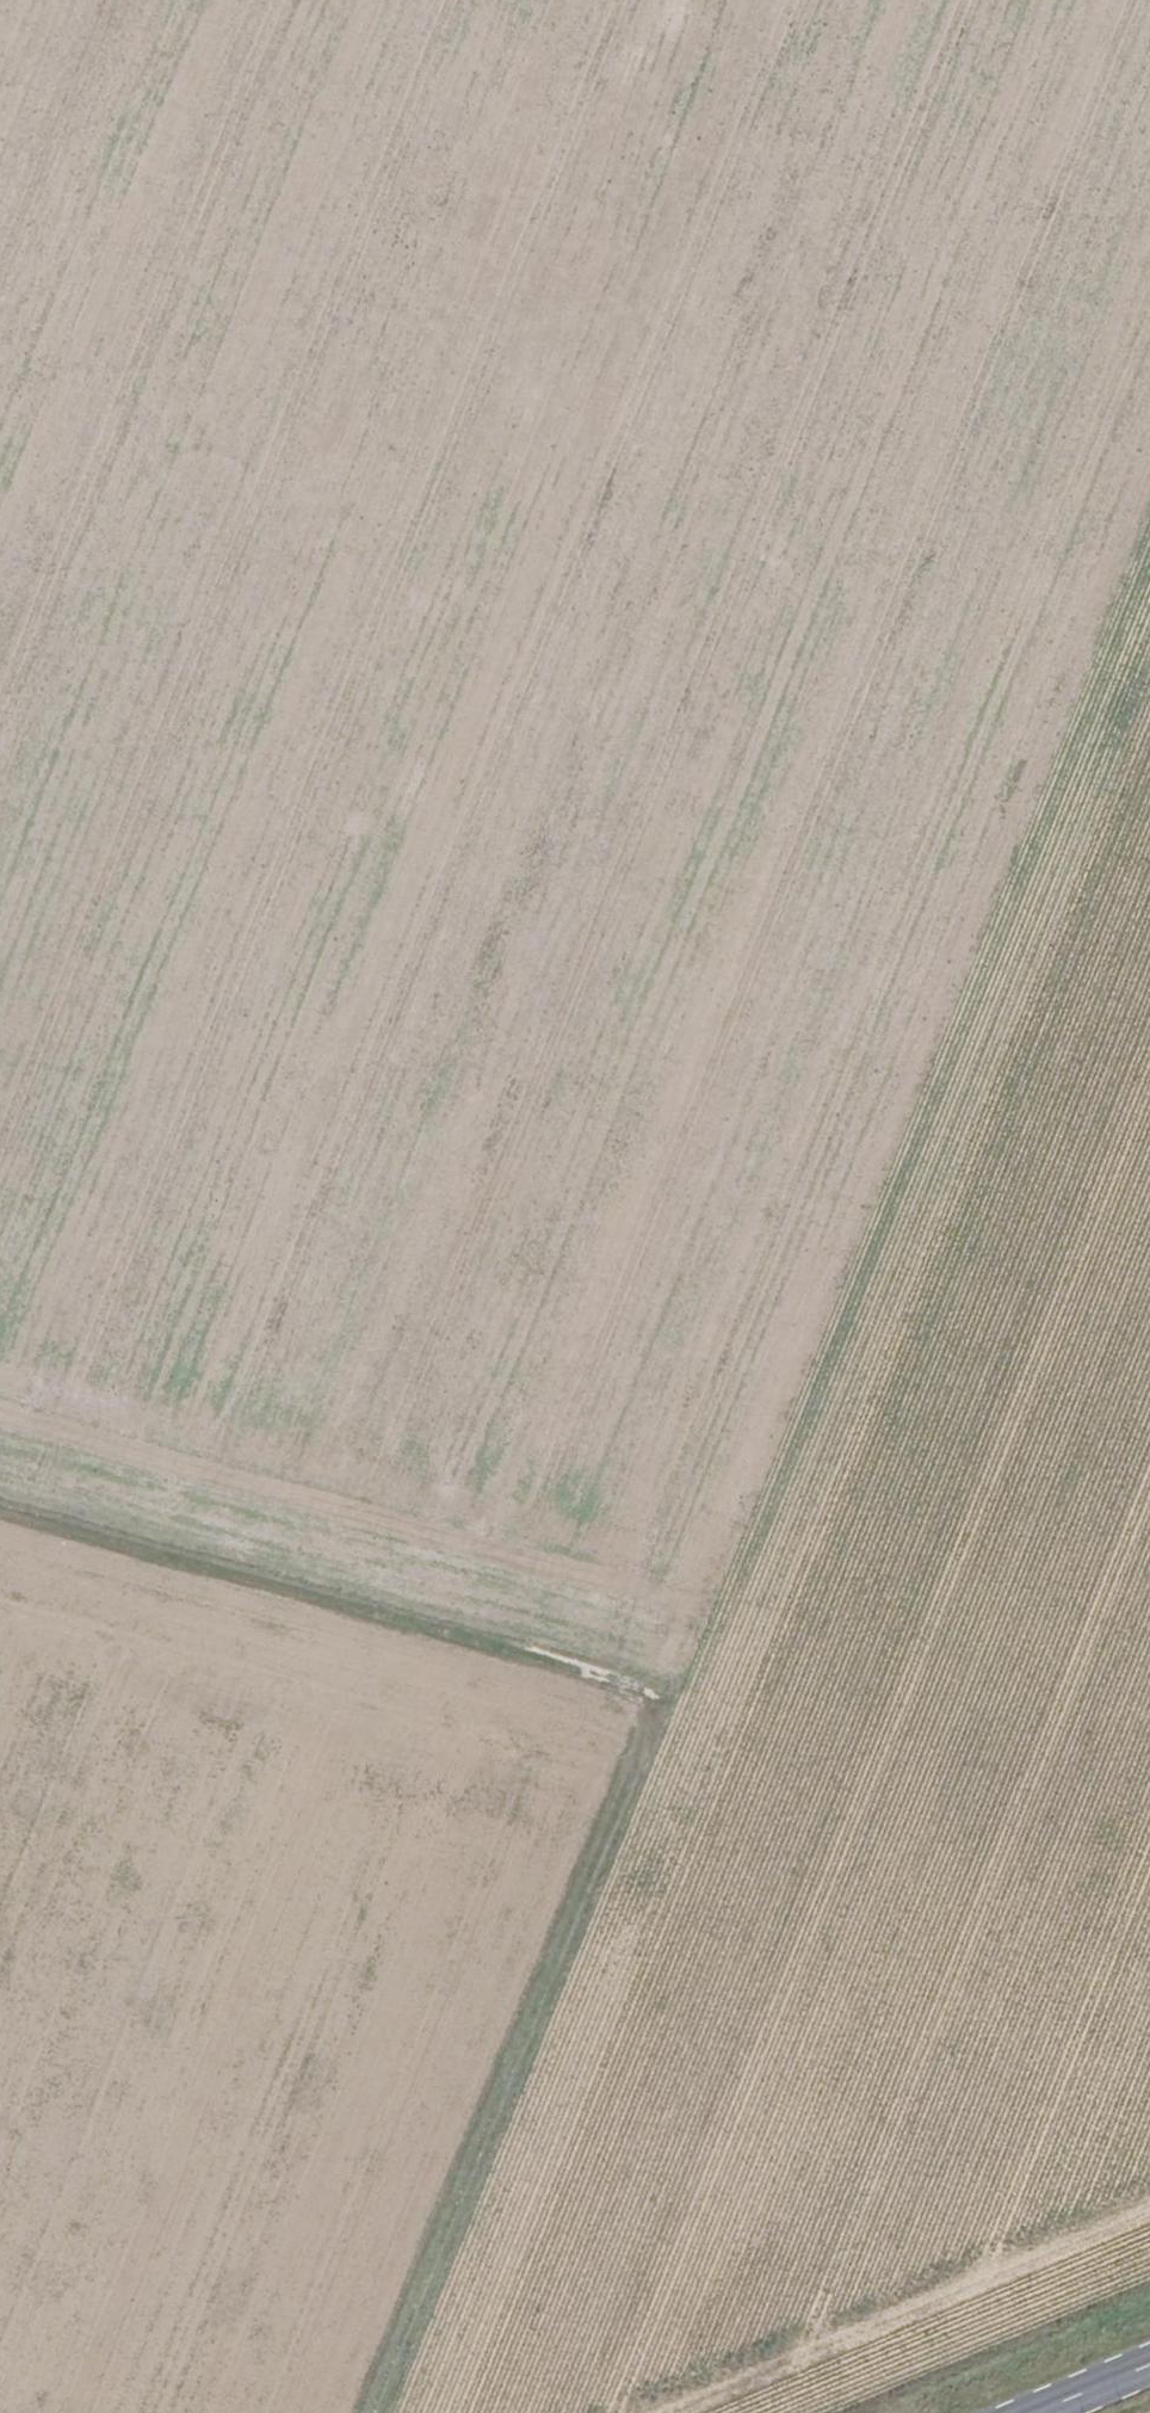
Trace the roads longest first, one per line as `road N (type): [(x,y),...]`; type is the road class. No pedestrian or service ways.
road 1 (track): [(0,1507),(668,1703),(385,2412)]
road 2 (primary): [(1038,2412),(1149,2366)]

